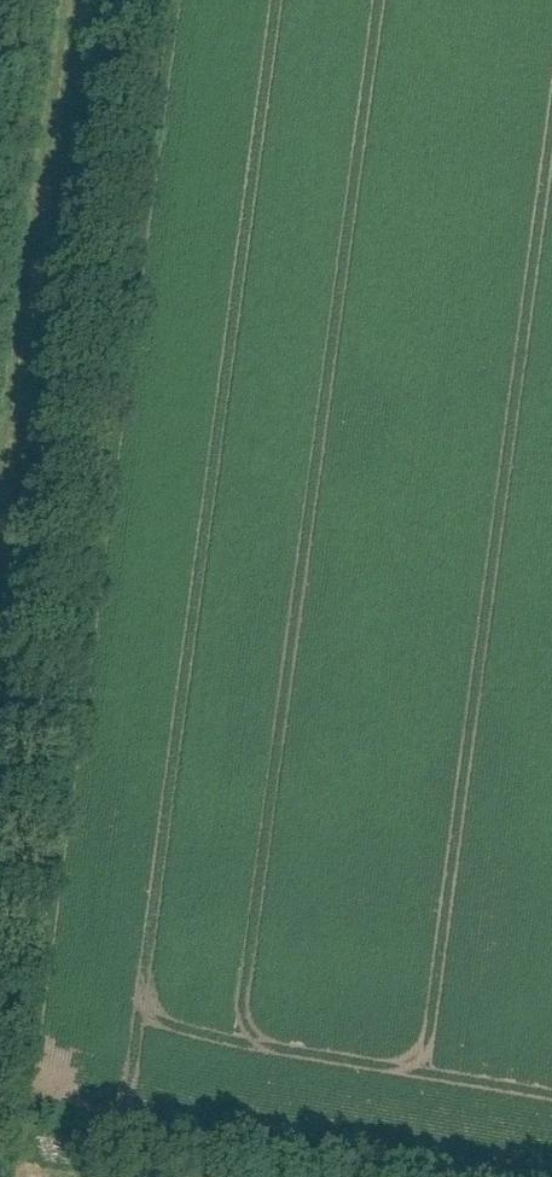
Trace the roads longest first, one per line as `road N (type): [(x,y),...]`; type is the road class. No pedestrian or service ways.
road 1 (track): [(67,0),(0,452)]

